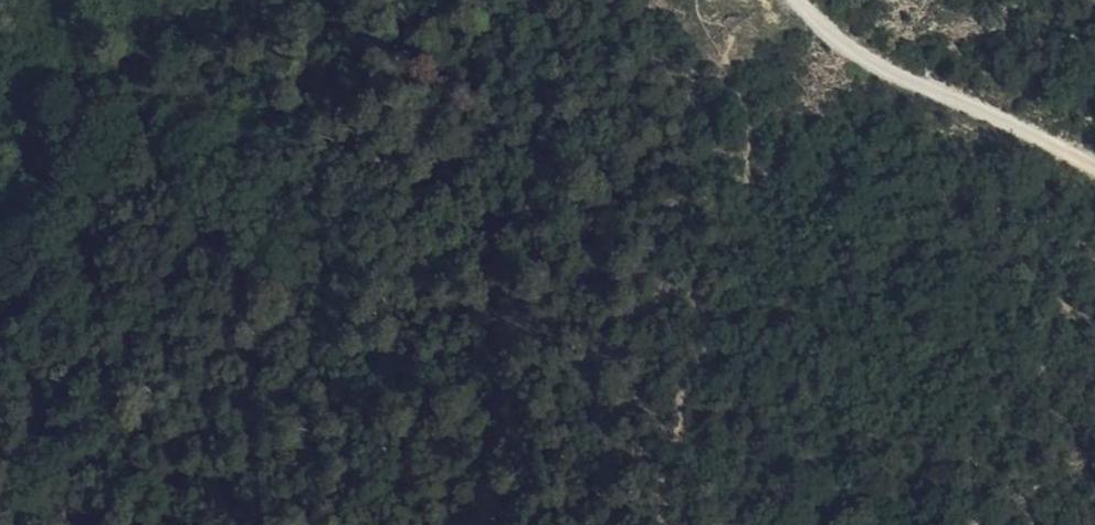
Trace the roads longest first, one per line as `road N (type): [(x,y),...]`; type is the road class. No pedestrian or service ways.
road 1 (track): [(796,0),(879,61),(1094,164)]

